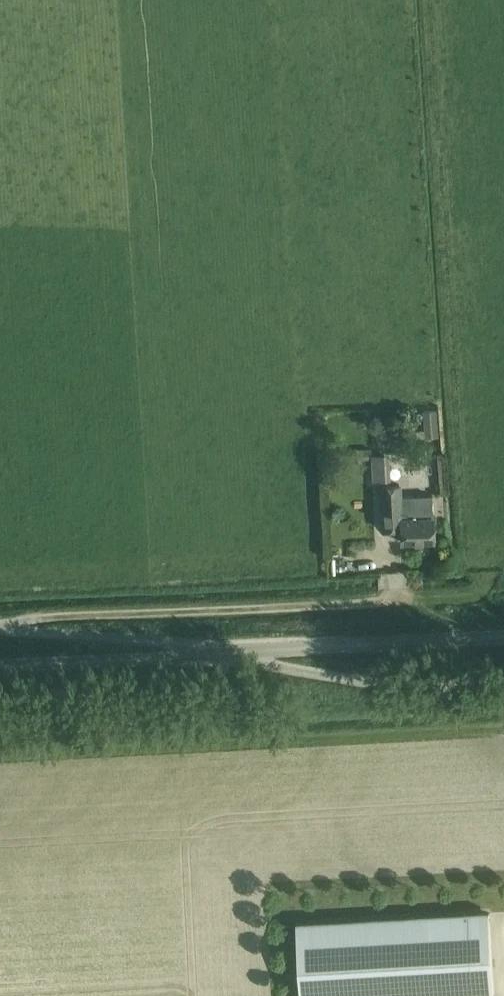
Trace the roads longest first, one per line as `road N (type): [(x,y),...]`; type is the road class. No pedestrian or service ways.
road 1 (unclassified): [(0,665),(503,637)]

